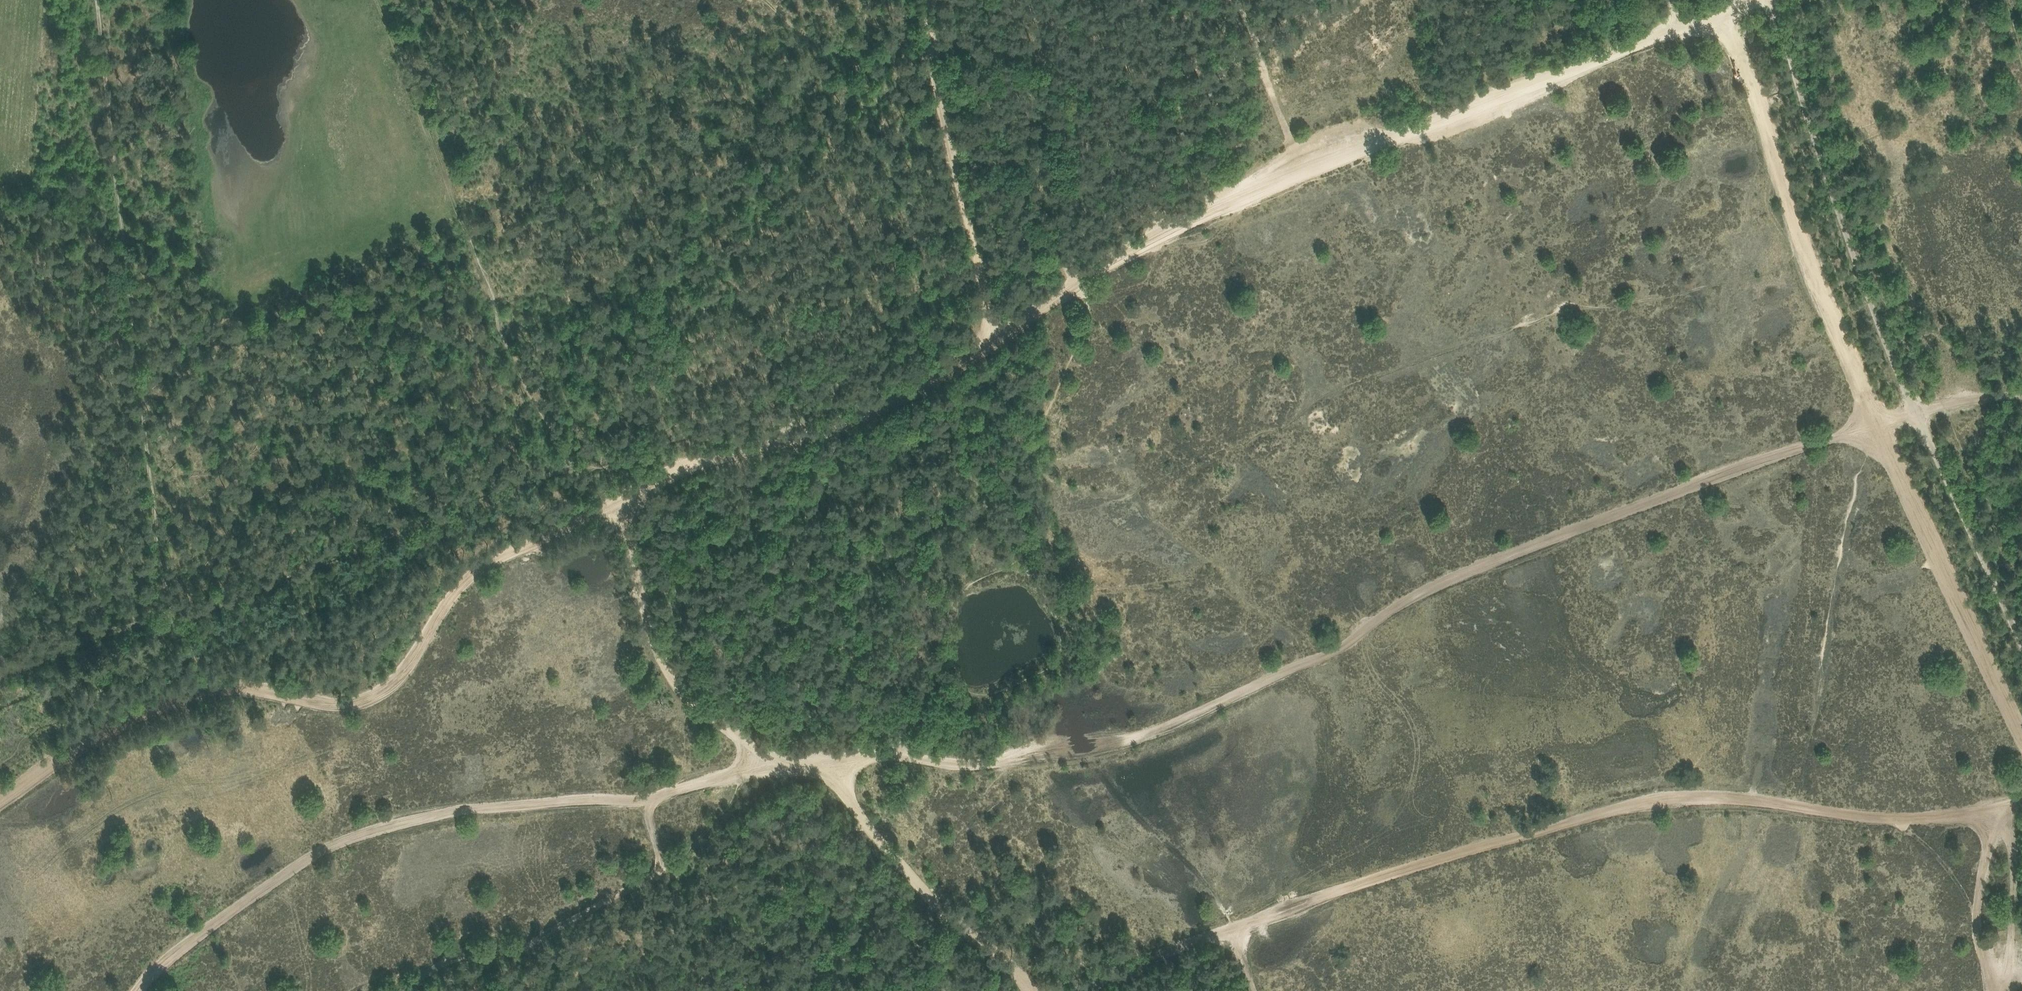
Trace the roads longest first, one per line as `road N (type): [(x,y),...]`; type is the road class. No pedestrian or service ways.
road 1 (track): [(834,759),(935,767),(1083,749),(1213,706),(1471,569),(1870,423),(2021,392)]
road 2 (track): [(377,0),(516,344),(579,462),(619,503),(640,585),(681,687),(759,739),(834,759),(834,770),(938,897),(1031,990)]
road 3 (track): [(0,802),(150,708),(207,687),(250,686),(348,706),(390,688),(460,591),(500,555),(693,463),(912,390),(989,342)]
road 4 (track): [(1720,12),(1303,171),(1148,243),(989,342),(987,293),(957,169)]
road 5 (track): [(2021,797),(1968,812),(1881,816),(1719,798),(1656,804),(1376,878),(1084,990)]
road 6 (track): [(1741,0),(1720,12),(1871,427),(2021,749)]
road 7 (track): [(96,0),(157,543),(173,615),(0,675)]
road 8 (track): [(142,990),(226,913),(316,851),(404,823),(666,790),(814,754)]
road 9 (unclassified): [(2021,632),(1849,226),(1778,0)]
road 10 (track): [(766,0),(857,60),(895,116),(957,169)]
road 11 (track): [(1997,990),(1982,921),(1995,804)]
road 12 (track): [(957,169),(926,0)]
road 13 (track): [(1303,171),(1250,44)]

